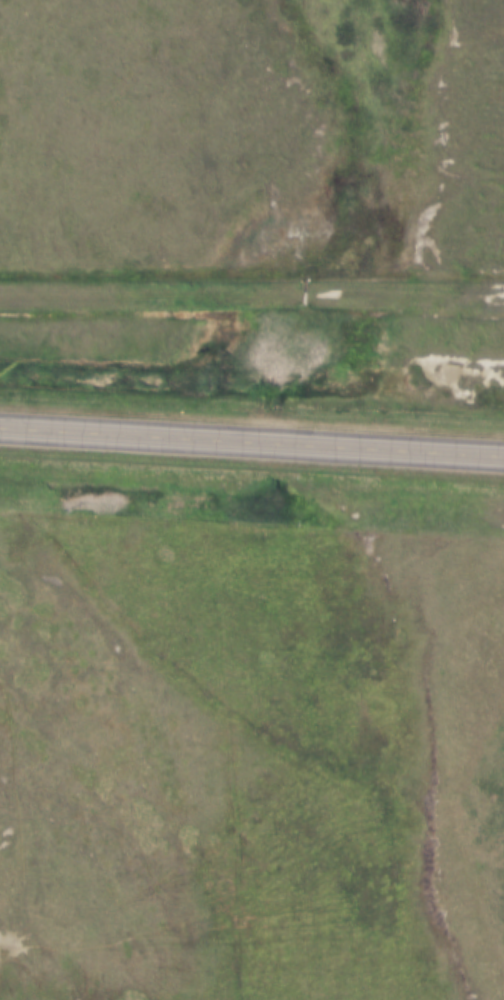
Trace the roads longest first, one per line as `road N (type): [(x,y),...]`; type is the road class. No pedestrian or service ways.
road 1 (primary): [(503,452),(0,421)]

